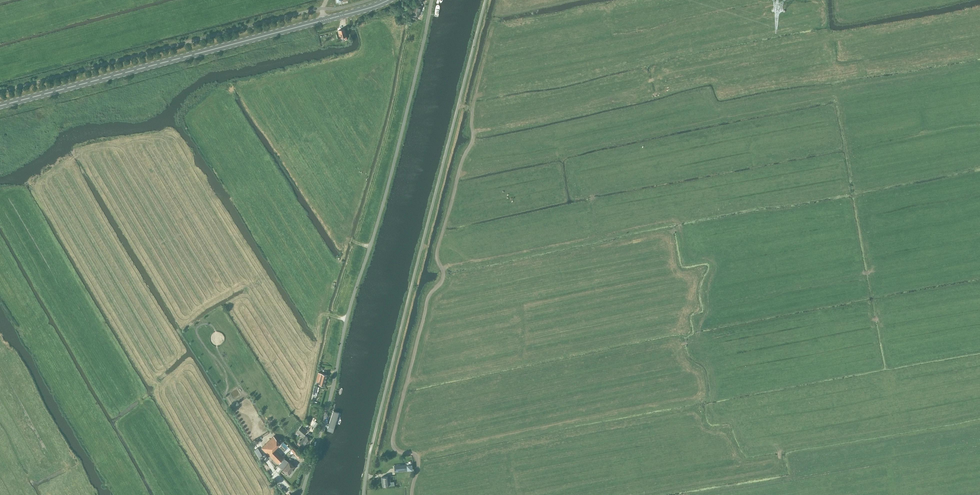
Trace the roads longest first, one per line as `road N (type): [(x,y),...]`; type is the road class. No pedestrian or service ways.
road 1 (track): [(442,269),(674,220),(688,258),(714,266),(694,343),(712,370),(711,409),(739,422),(750,444),(781,451)]
road 2 (track): [(412,494),(418,460),(393,438),(427,301),(442,279),(437,251),(473,139),(472,108),(496,17)]
road 3 (track): [(979,14),(661,75),(575,110),(491,129)]
road 4 (primary): [(0,106),(389,0)]
road 5 (track): [(593,104),(707,80),(739,92),(979,53)]
road 6 (track): [(636,494),(765,472),(787,447),(979,413)]
road 7 (unclassified): [(341,345),(431,0)]
road 8 (track): [(152,379),(178,353),(172,330),(244,283),(300,355),(315,351),(323,315),(347,319)]
road 9 (residential): [(301,494),(341,345)]

